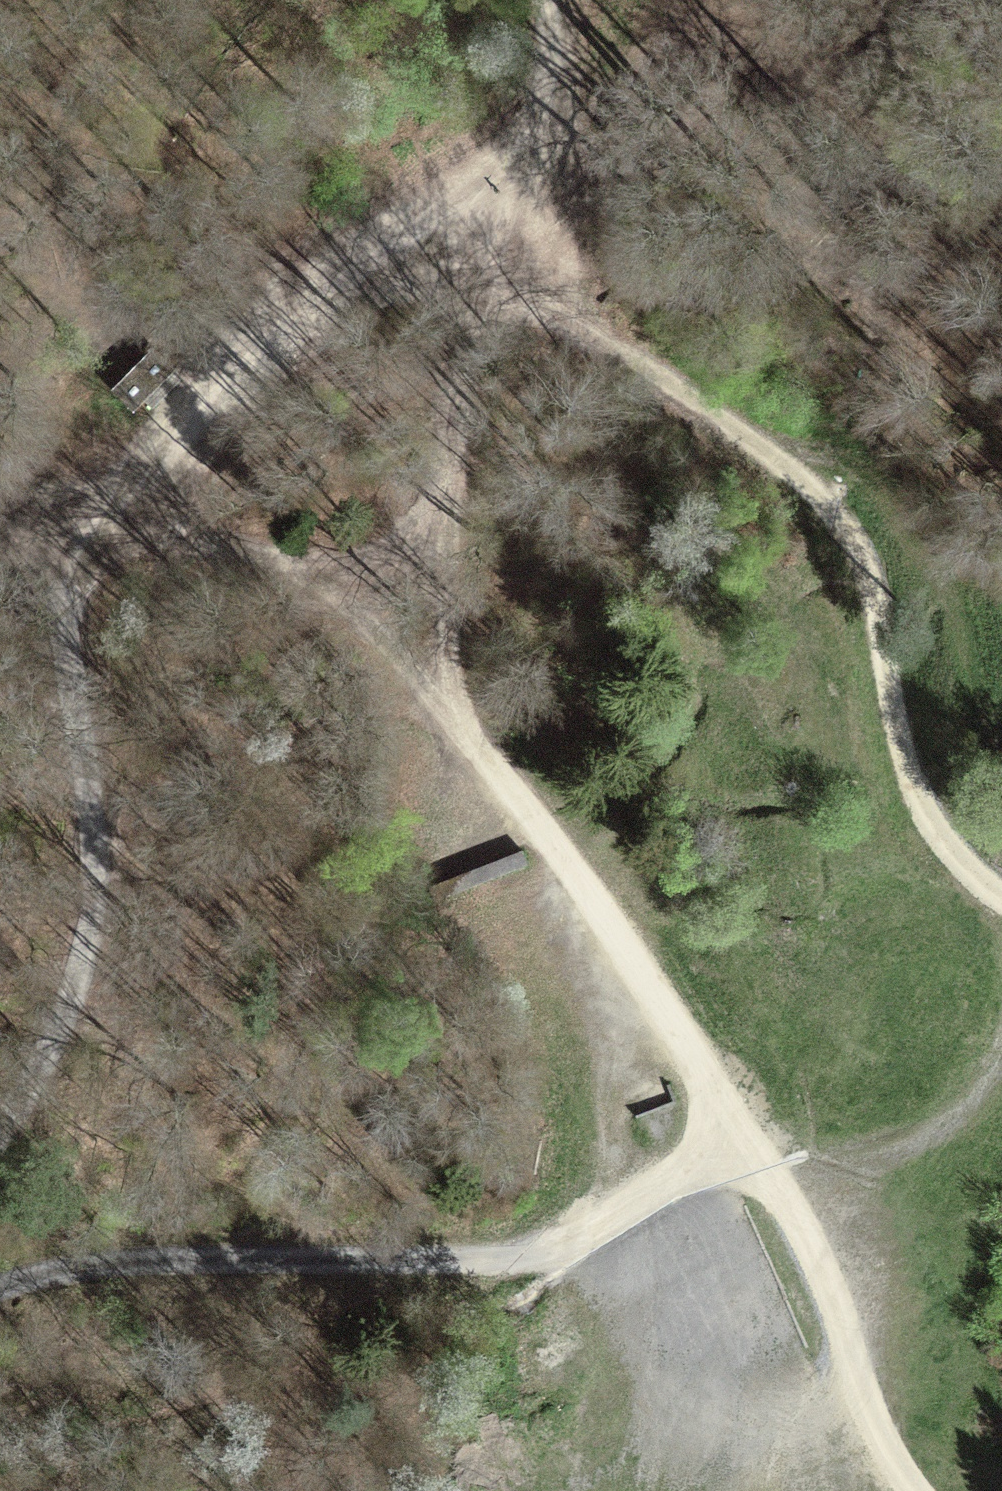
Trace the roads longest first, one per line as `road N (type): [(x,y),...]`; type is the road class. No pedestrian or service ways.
road 1 (track): [(926,1490),(853,1398),(786,1260),(743,1133),(411,674),(294,569),(200,536),(94,524),(0,489)]
road 2 (track): [(549,0),(550,89),(508,155),(216,372),(161,462),(94,524),(58,595),(93,852),(85,963),(40,1085),(0,1135)]
road 3 (track): [(1001,906),(937,845),(897,751),(868,572),(762,463),(443,208)]
road 4 (track): [(743,1133),(569,1244),(508,1263),(137,1262),(0,1285)]
road 5 (track): [(442,717),(460,310),(443,208)]

